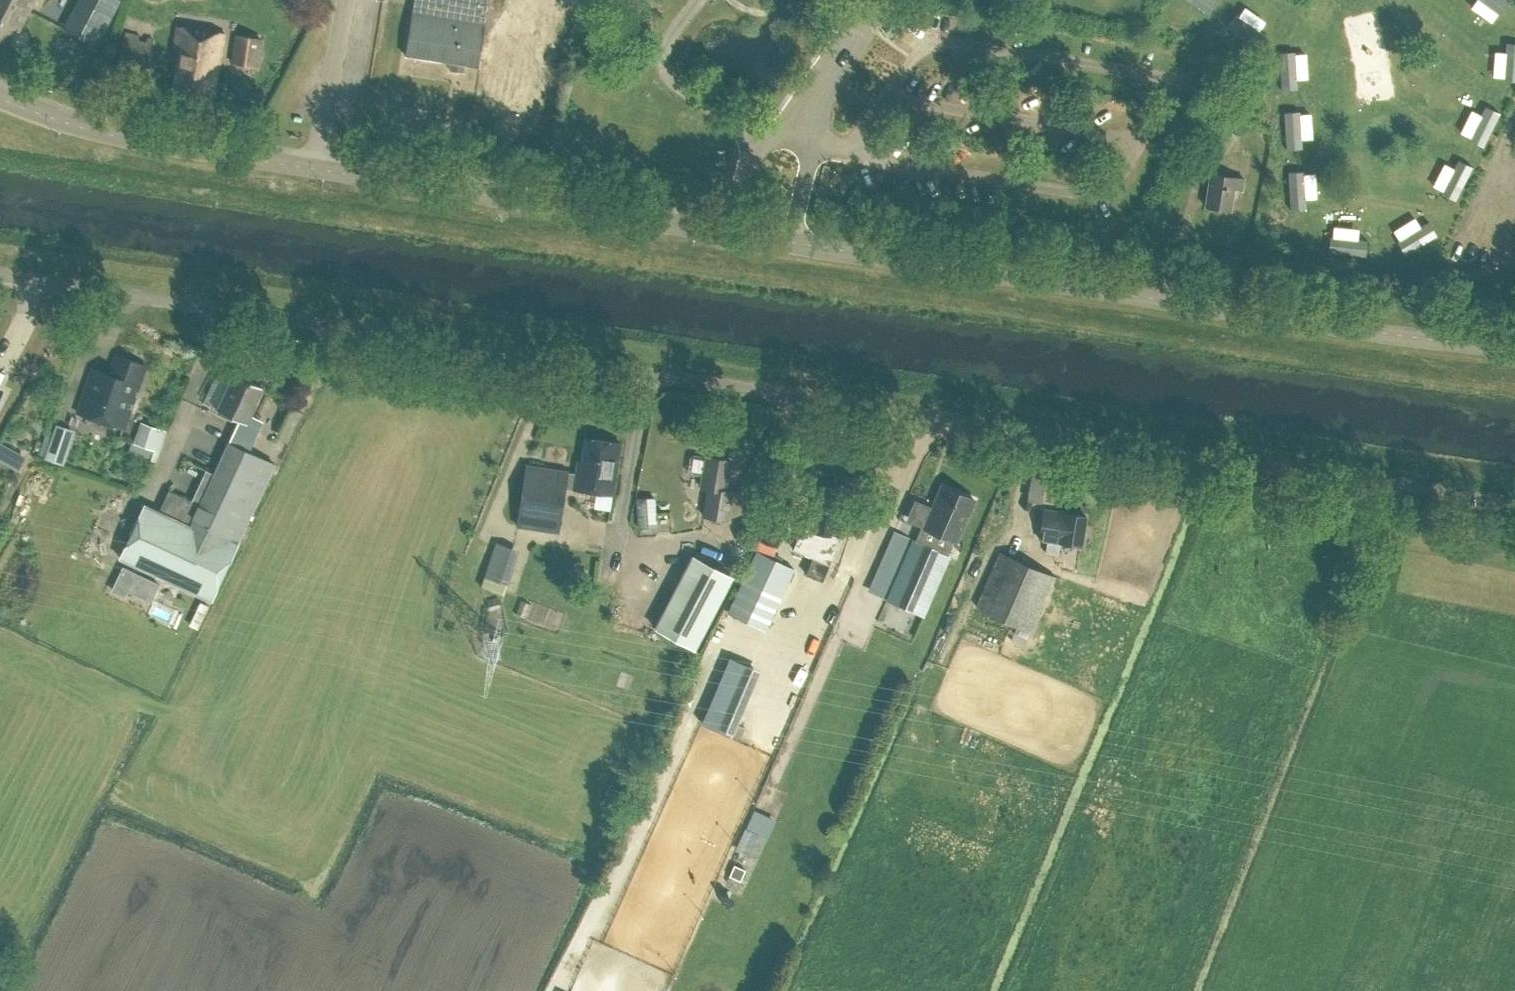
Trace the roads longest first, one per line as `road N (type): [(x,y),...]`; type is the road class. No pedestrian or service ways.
road 1 (tertiary): [(1514,349),(148,142),(49,118),(0,95)]
road 2 (unclassified): [(0,275),(1514,503)]

